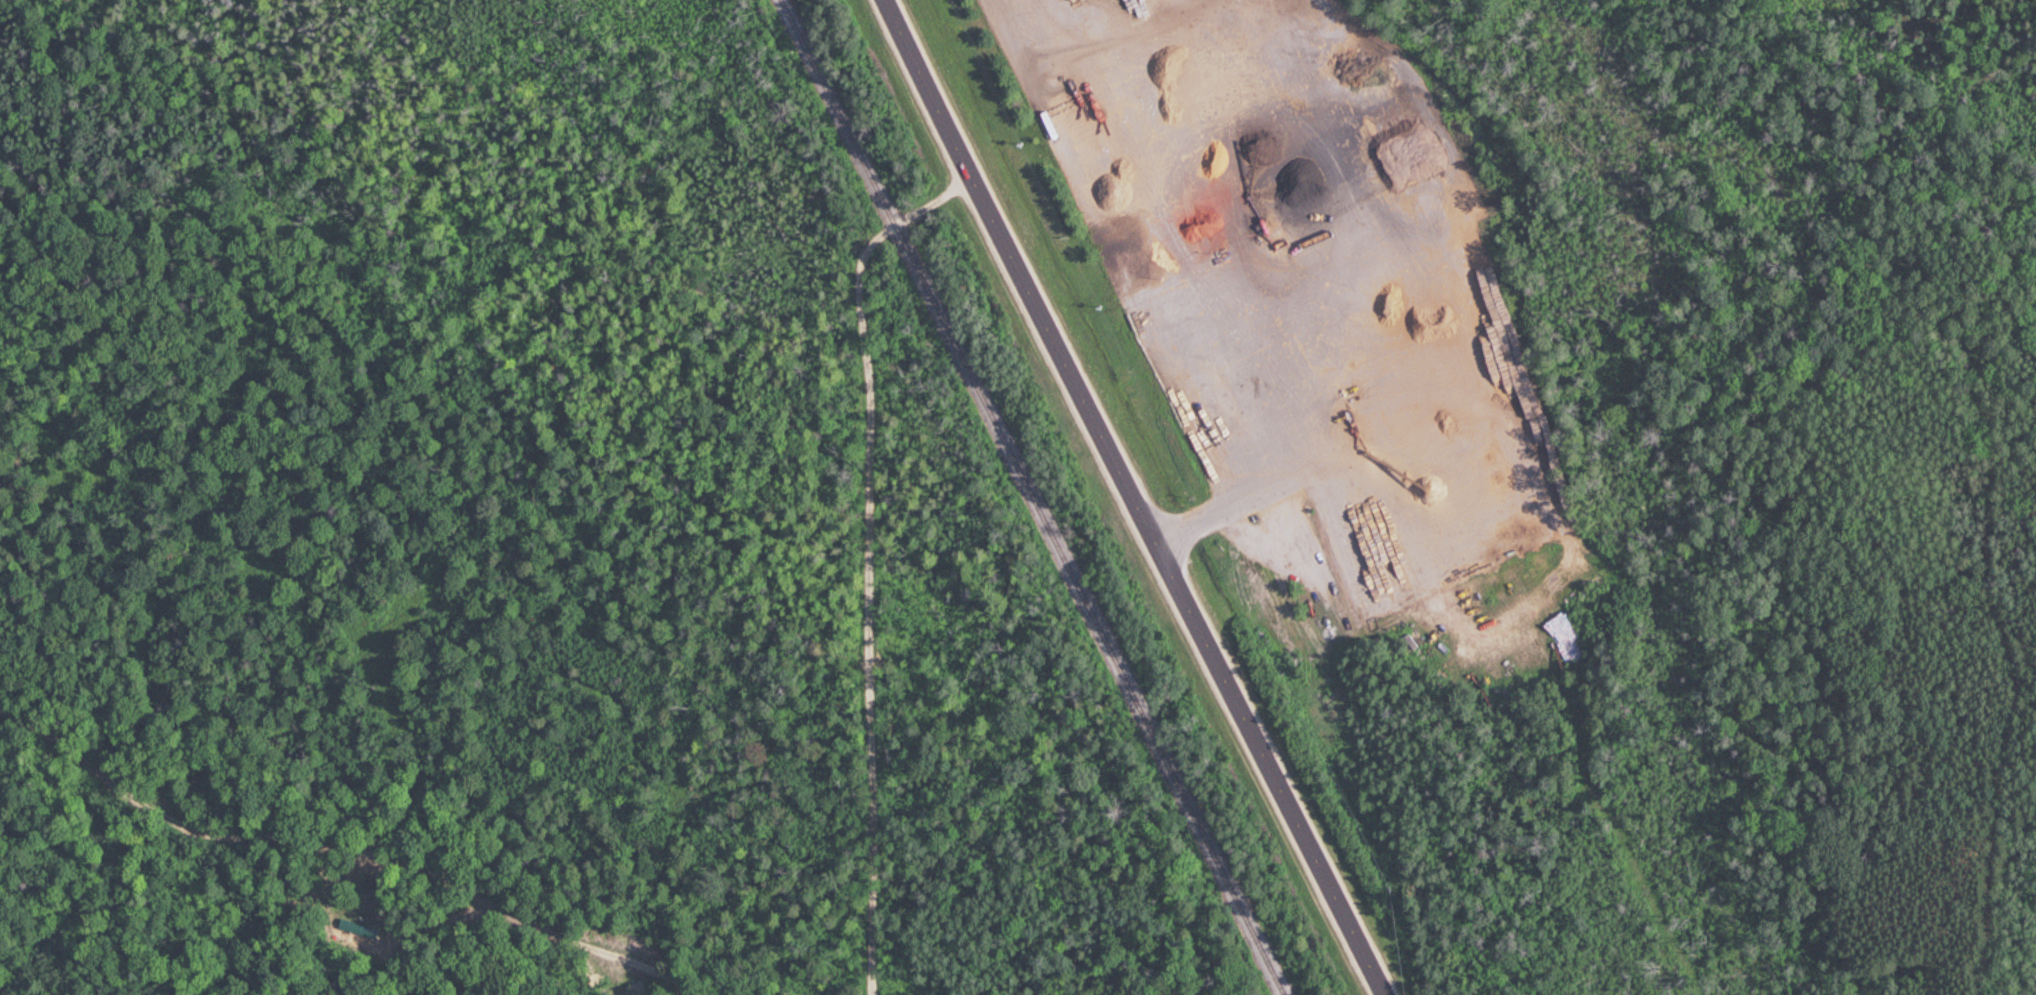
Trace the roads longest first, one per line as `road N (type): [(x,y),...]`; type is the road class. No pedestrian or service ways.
road 1 (secondary): [(1384,994),(888,0)]
road 2 (track): [(1980,994),(1991,823),(2016,702),(1988,607),(1984,401),(2018,320),(2035,305)]

